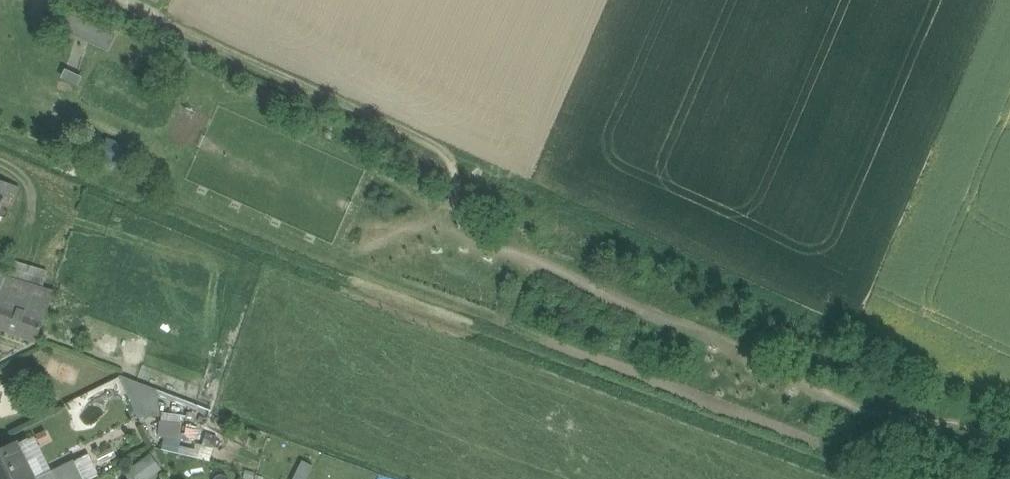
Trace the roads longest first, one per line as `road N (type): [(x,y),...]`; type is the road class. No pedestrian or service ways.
road 1 (track): [(167,20),(430,143),(452,163)]

